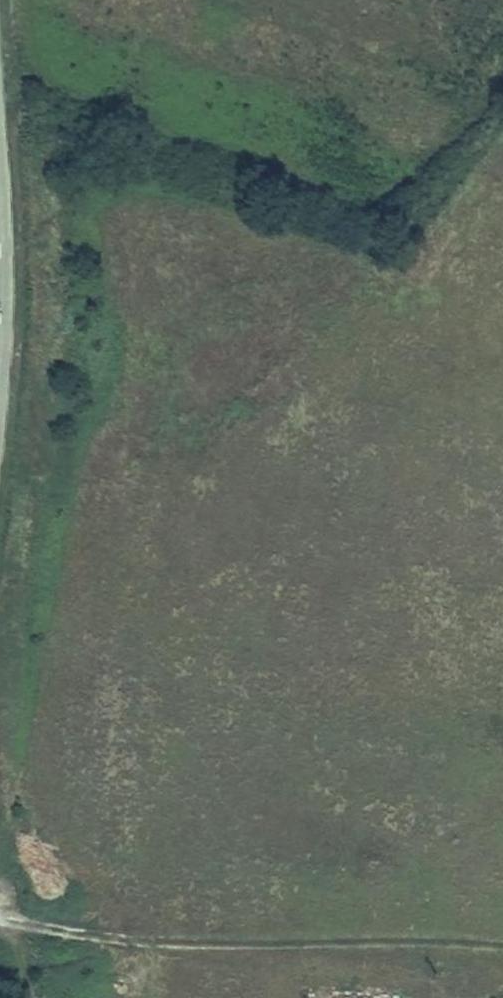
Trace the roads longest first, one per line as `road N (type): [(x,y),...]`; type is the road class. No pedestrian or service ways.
road 1 (track): [(0,925),(259,955),(502,961)]

